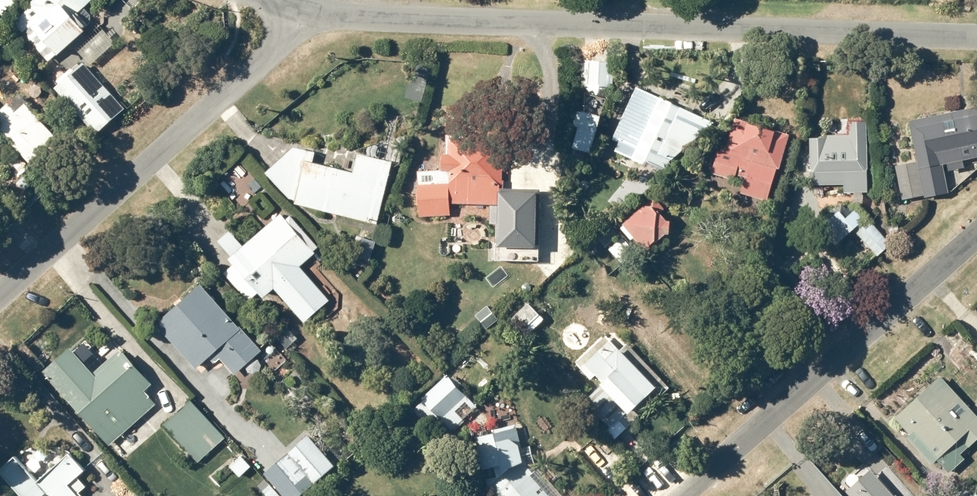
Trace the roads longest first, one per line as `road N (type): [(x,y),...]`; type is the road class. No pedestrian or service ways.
road 1 (residential): [(314,16),(976,41)]
road 2 (residential): [(0,301),(314,16)]
road 3 (residential): [(976,236),(686,495)]

